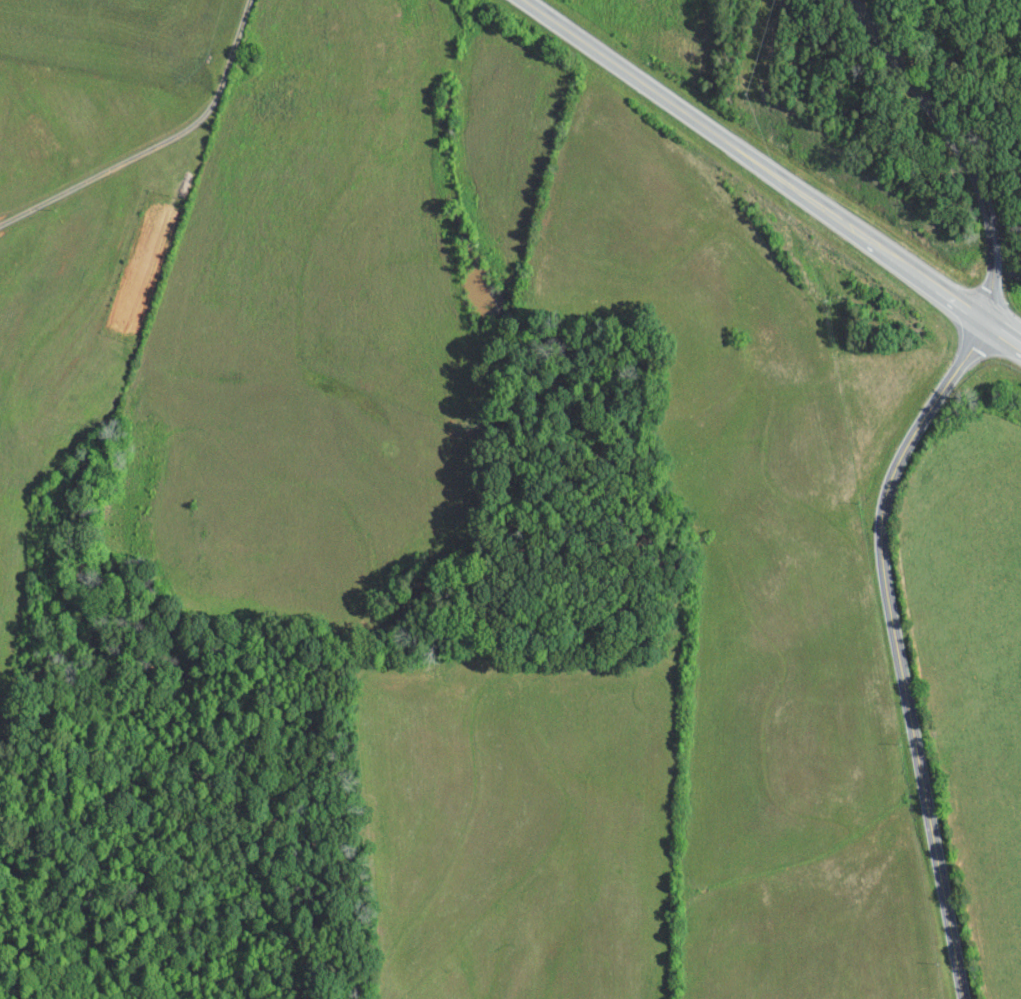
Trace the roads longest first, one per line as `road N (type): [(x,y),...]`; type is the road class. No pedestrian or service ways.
road 1 (residential): [(963,998),(878,532),(885,487),(907,436),(985,324)]
road 2 (trunk): [(524,0),(1020,349)]
road 3 (residential): [(985,324),(993,257),(978,183),(852,0)]

